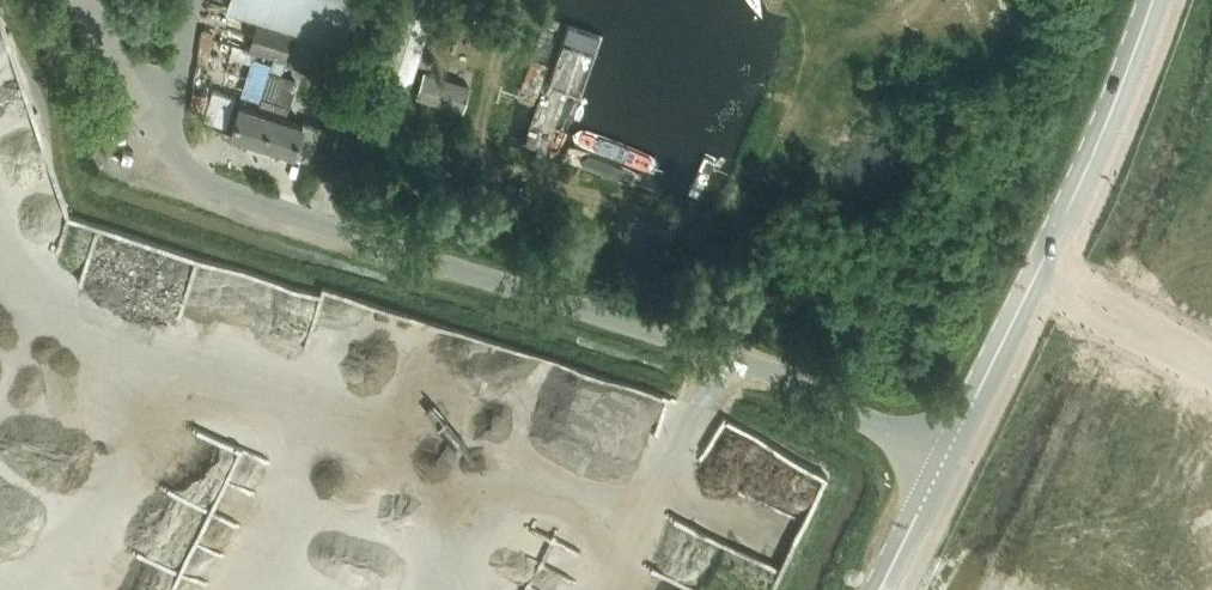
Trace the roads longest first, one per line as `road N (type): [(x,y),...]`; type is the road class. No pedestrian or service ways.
road 1 (unclassified): [(946,457),(791,386),(232,191),(166,146)]
road 2 (tertiary): [(946,457),(1111,114),(1151,0)]
road 3 (unclassified): [(166,146),(132,99),(89,0)]
road 4 (tertiary): [(879,589),(946,457)]
road 5 (unclassified): [(166,146),(190,0)]

